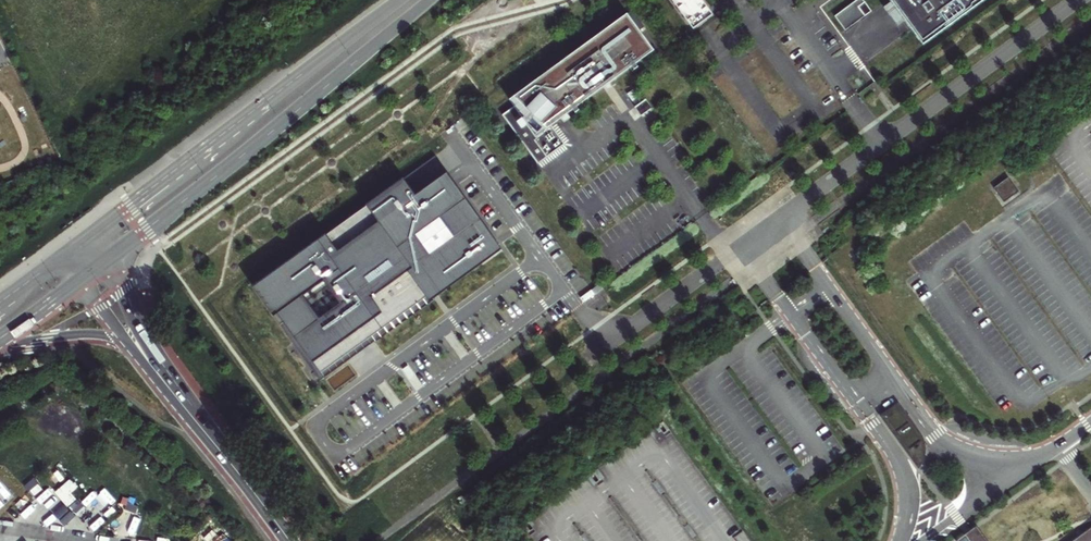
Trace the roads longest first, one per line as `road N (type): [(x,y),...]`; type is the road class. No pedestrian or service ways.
road 1 (secondary): [(109,260),(430,0)]
road 2 (secondary): [(402,0),(92,235)]
road 3 (residential): [(1079,0),(781,218)]
road 4 (unclassified): [(1060,444),(1004,458),(949,442),(830,286)]
road 5 (unclassified): [(789,314),(901,470),(908,496),(900,540)]
road 6 (secondary): [(201,427),(109,260)]
road 7 (residential): [(743,246),(591,357)]
road 8 (unclassified): [(1060,444),(922,540)]
road 9 (secondary): [(201,427),(290,540)]
road 10 (secondary): [(0,351),(86,339),(130,347)]

